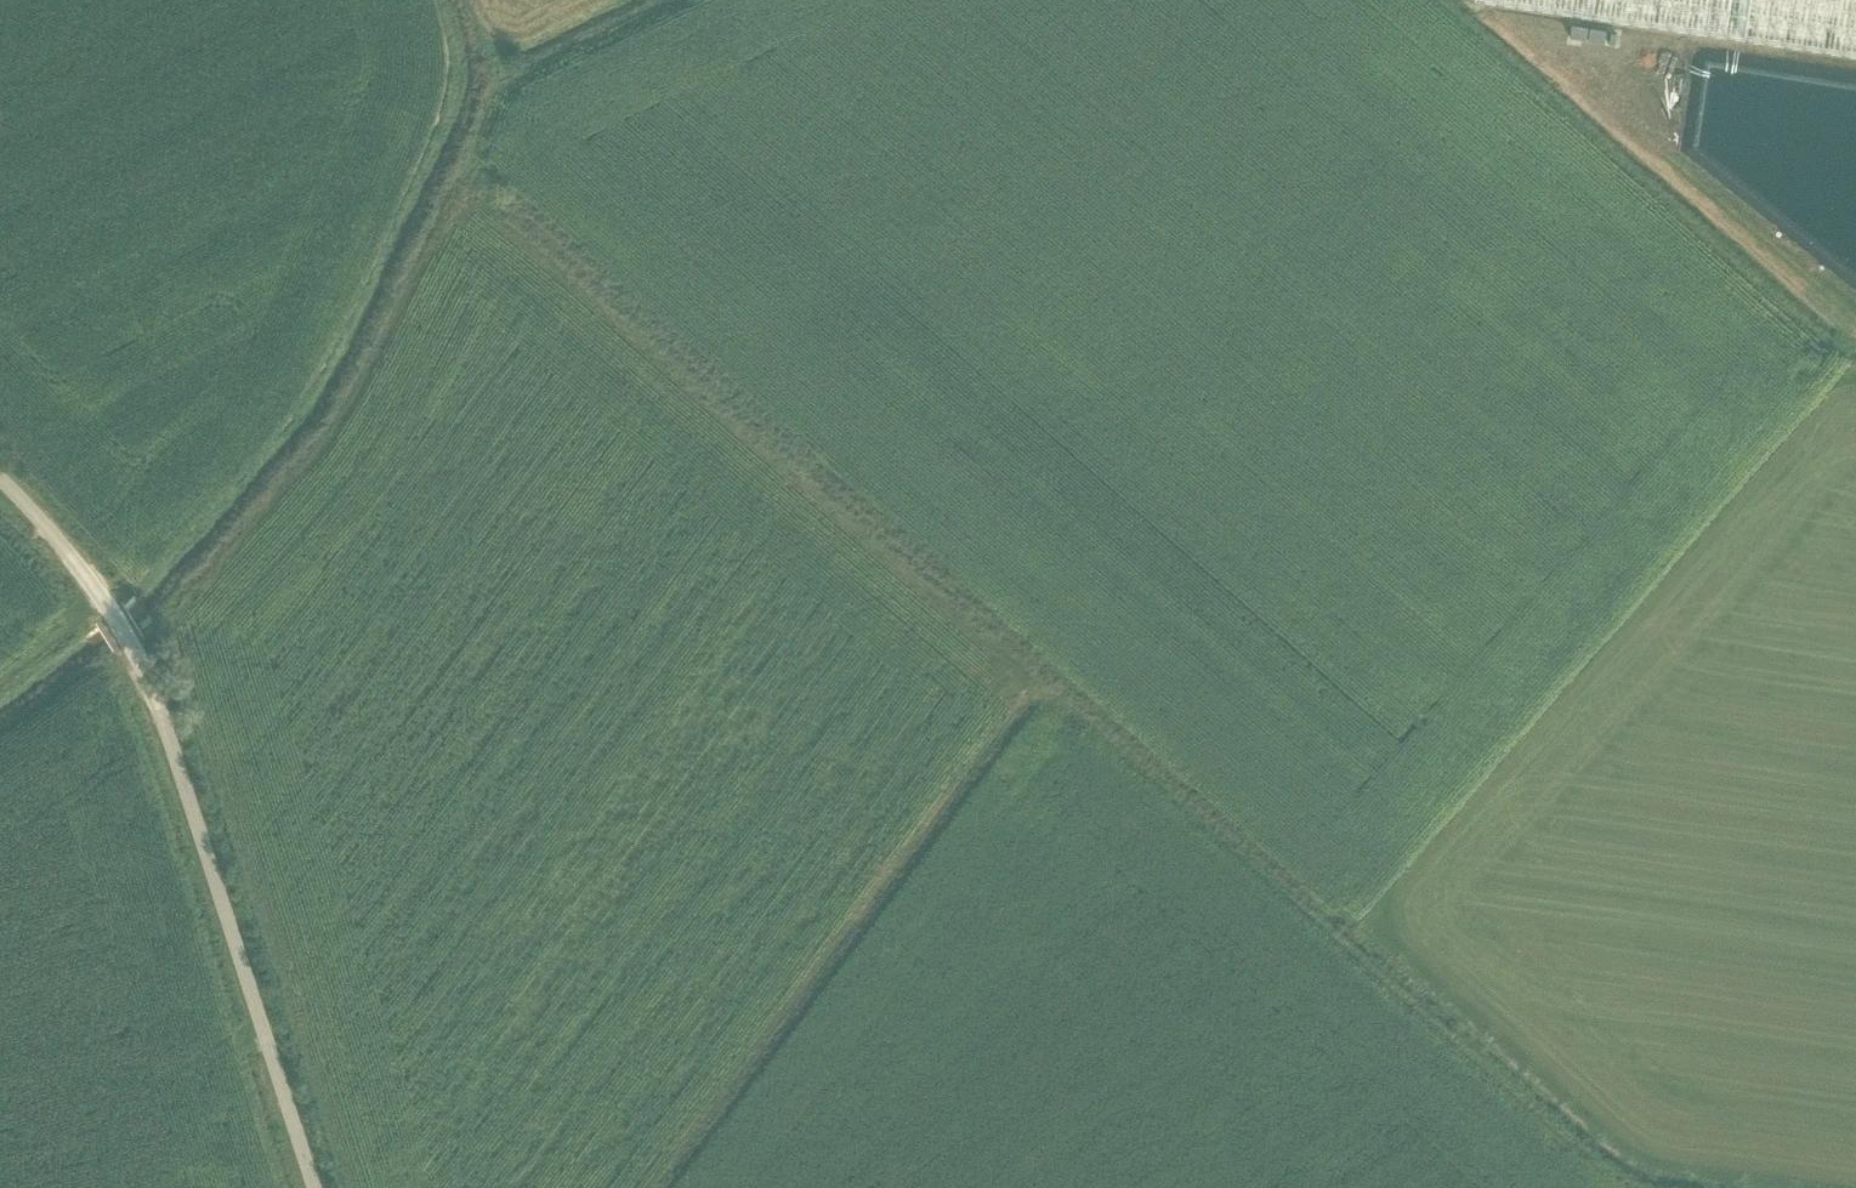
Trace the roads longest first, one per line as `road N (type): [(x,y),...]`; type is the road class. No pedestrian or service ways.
road 1 (unclassified): [(0,487),(77,568),(152,711),(307,1187)]

